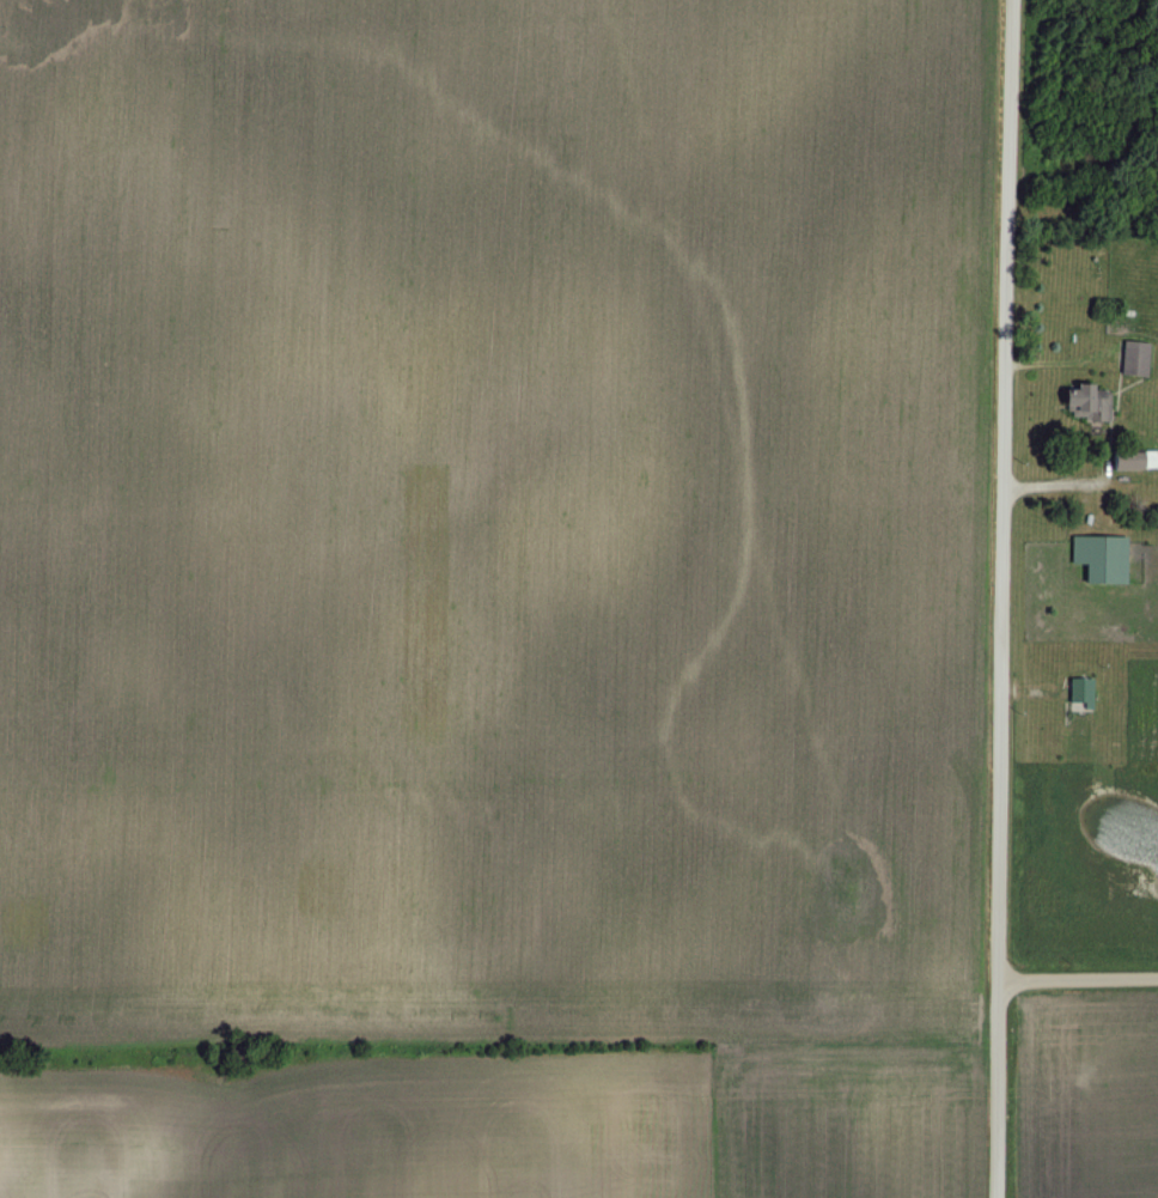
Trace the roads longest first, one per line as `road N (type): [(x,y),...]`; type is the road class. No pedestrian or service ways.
road 1 (residential): [(996,1197),(1014,0)]
road 2 (residential): [(999,983),(1157,981)]

